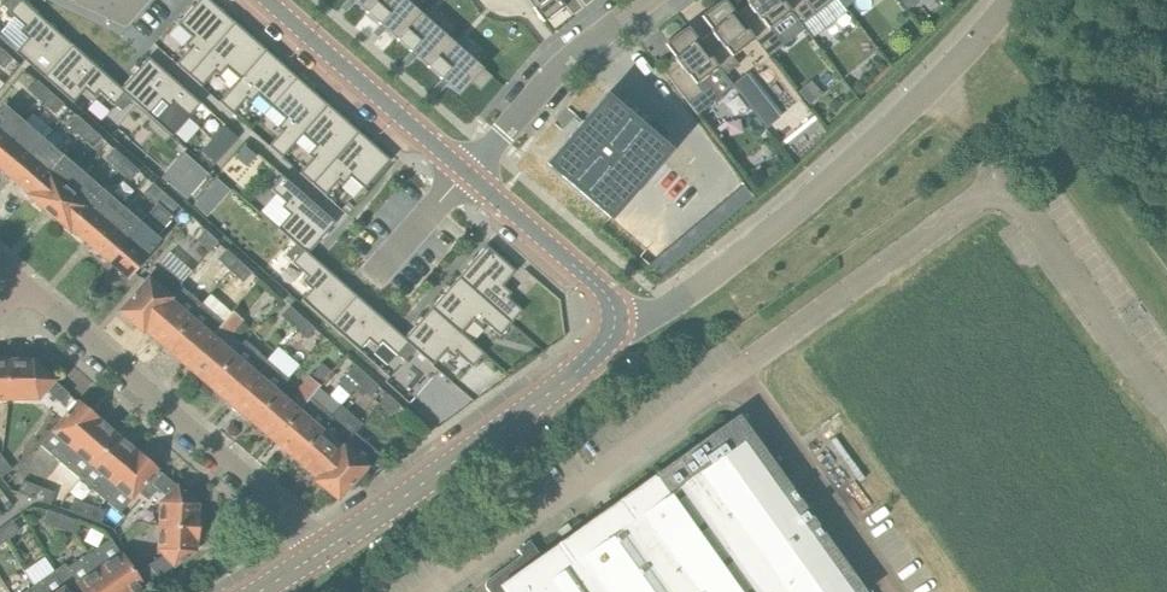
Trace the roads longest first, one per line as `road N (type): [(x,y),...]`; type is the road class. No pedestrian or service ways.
road 1 (unclassified): [(616,321),(659,315),(674,305),(943,85),(1015,0)]
road 2 (unclassified): [(323,552),(15,286)]
road 3 (residential): [(323,552),(578,371),(616,321)]
road 4 (track): [(999,18),(1166,241)]
road 5 (residential): [(467,172),(274,0)]
road 6 (residential): [(647,0),(561,68),(467,172)]
road 7 (residential): [(616,321),(606,294),(467,172)]
road 8 (residential): [(467,172),(375,278)]

